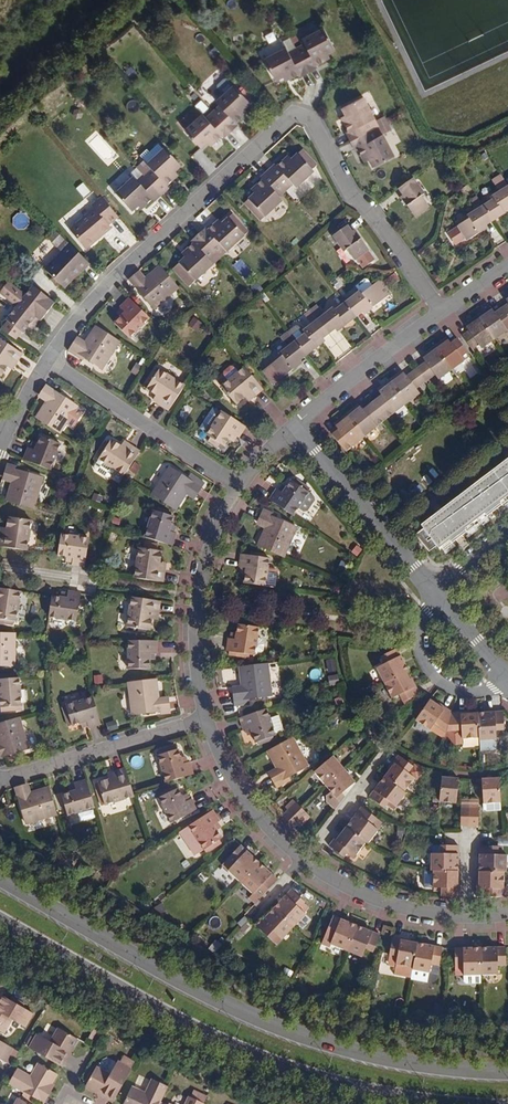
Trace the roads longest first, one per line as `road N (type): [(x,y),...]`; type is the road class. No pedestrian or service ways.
road 1 (residential): [(45,360),(87,303),(291,114),(309,120),(350,199),(368,211),(438,312)]
road 2 (secondary): [(507,1072),(392,1061),(252,1018),(0,879)]
road 3 (secondary): [(0,923),(227,1047),(285,1070),(442,1103)]
road 4 (residential): [(200,718),(194,597),(237,484)]
road 5 (residential): [(237,484),(45,360)]
road 6 (residential): [(289,426),(436,598)]
road 7 (residential): [(200,718),(0,777)]
road 8 (residential): [(289,426),(438,312)]
road 9 (residential): [(302,864),(257,820),(200,718)]
road 10 (residential): [(467,916),(356,893),(302,864)]
road 11 (residential): [(436,598),(424,610),(416,644),(431,677),(468,694),(507,682)]
road 12 (residential): [(302,864),(384,756)]

